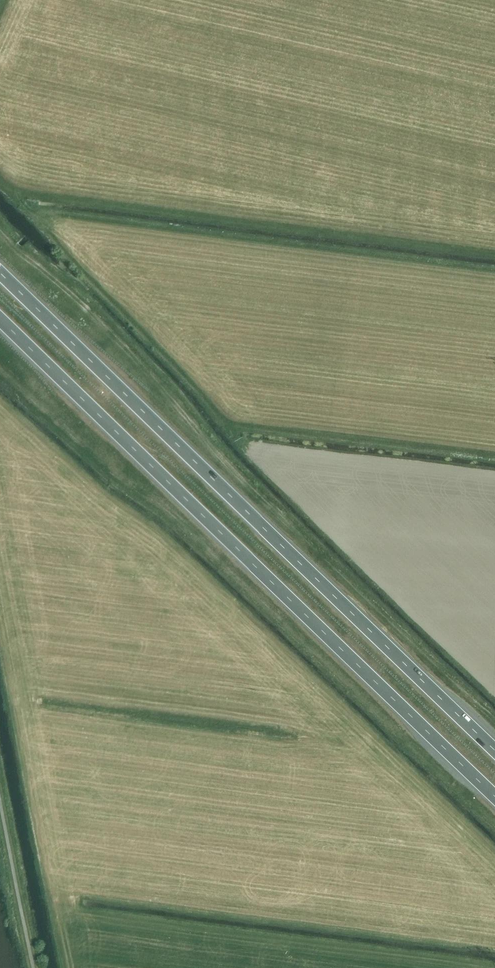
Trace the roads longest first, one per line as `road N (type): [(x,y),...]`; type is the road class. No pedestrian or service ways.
road 1 (trunk): [(494,750),(0,272)]
road 2 (trunk): [(0,319),(494,795)]

